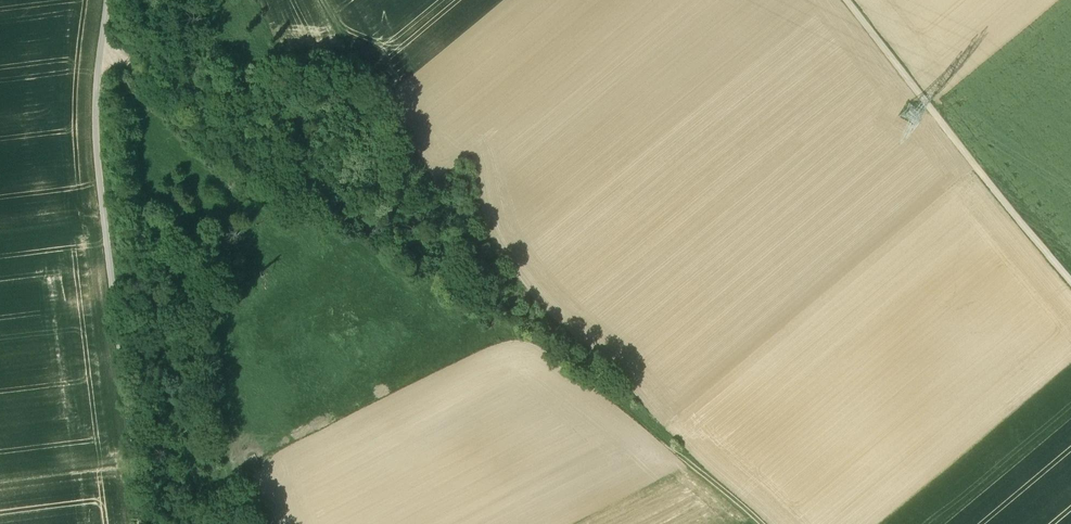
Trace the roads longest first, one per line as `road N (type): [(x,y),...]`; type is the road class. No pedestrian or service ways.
road 1 (track): [(100,61),(137,72),(259,189),(418,256),(546,341),(586,378)]
road 2 (track): [(146,523),(101,194),(97,103),(107,0)]
road 3 (track): [(330,0),(475,252),(589,361),(598,388)]
road 4 (track): [(1070,281),(849,0)]
road 5 (track): [(762,523),(586,378)]

